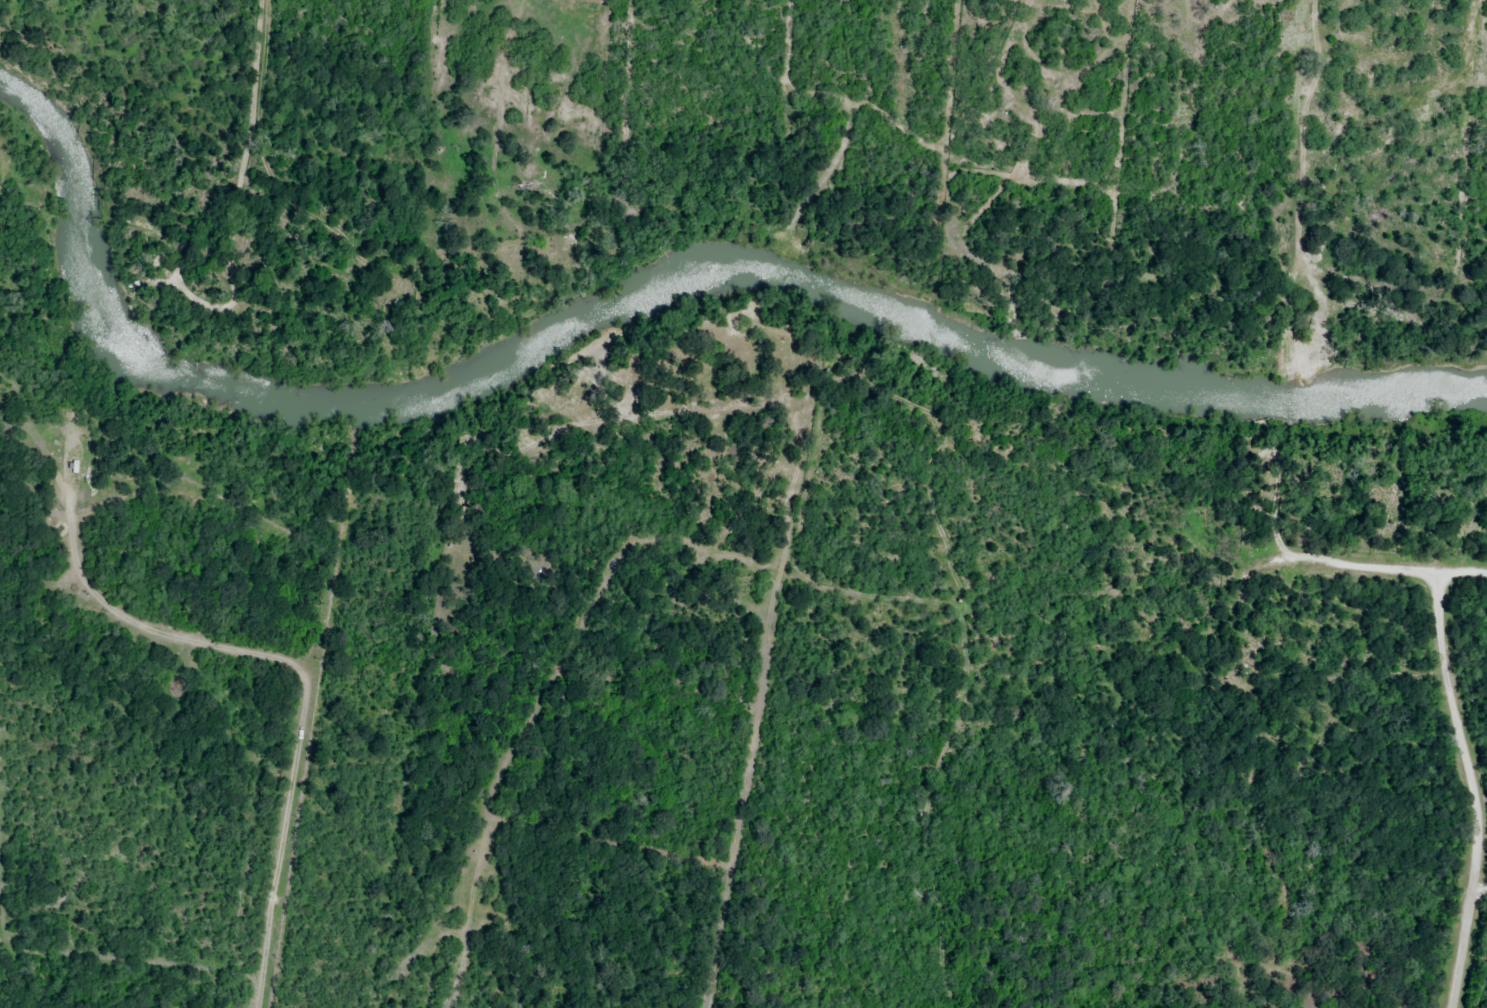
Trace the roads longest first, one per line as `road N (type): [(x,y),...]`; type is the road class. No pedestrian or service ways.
road 1 (residential): [(1452,1007),(1478,808),(1447,684),(1436,572)]
road 2 (residential): [(1270,561),(1486,574)]

